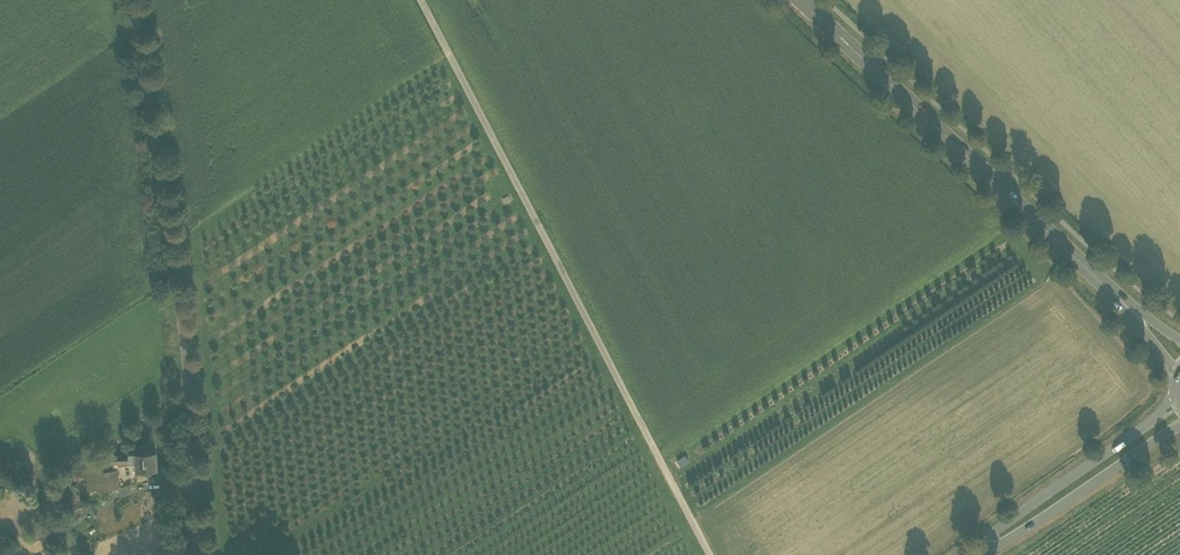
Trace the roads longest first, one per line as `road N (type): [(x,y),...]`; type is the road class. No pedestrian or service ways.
road 1 (track): [(422,0),(711,554)]
road 2 (unclassified): [(198,554),(180,317),(130,0)]
road 3 (secondary): [(804,0),(1129,308)]
road 4 (primary): [(1177,395),(968,554)]
road 5 (primary): [(979,554),(1179,425)]

